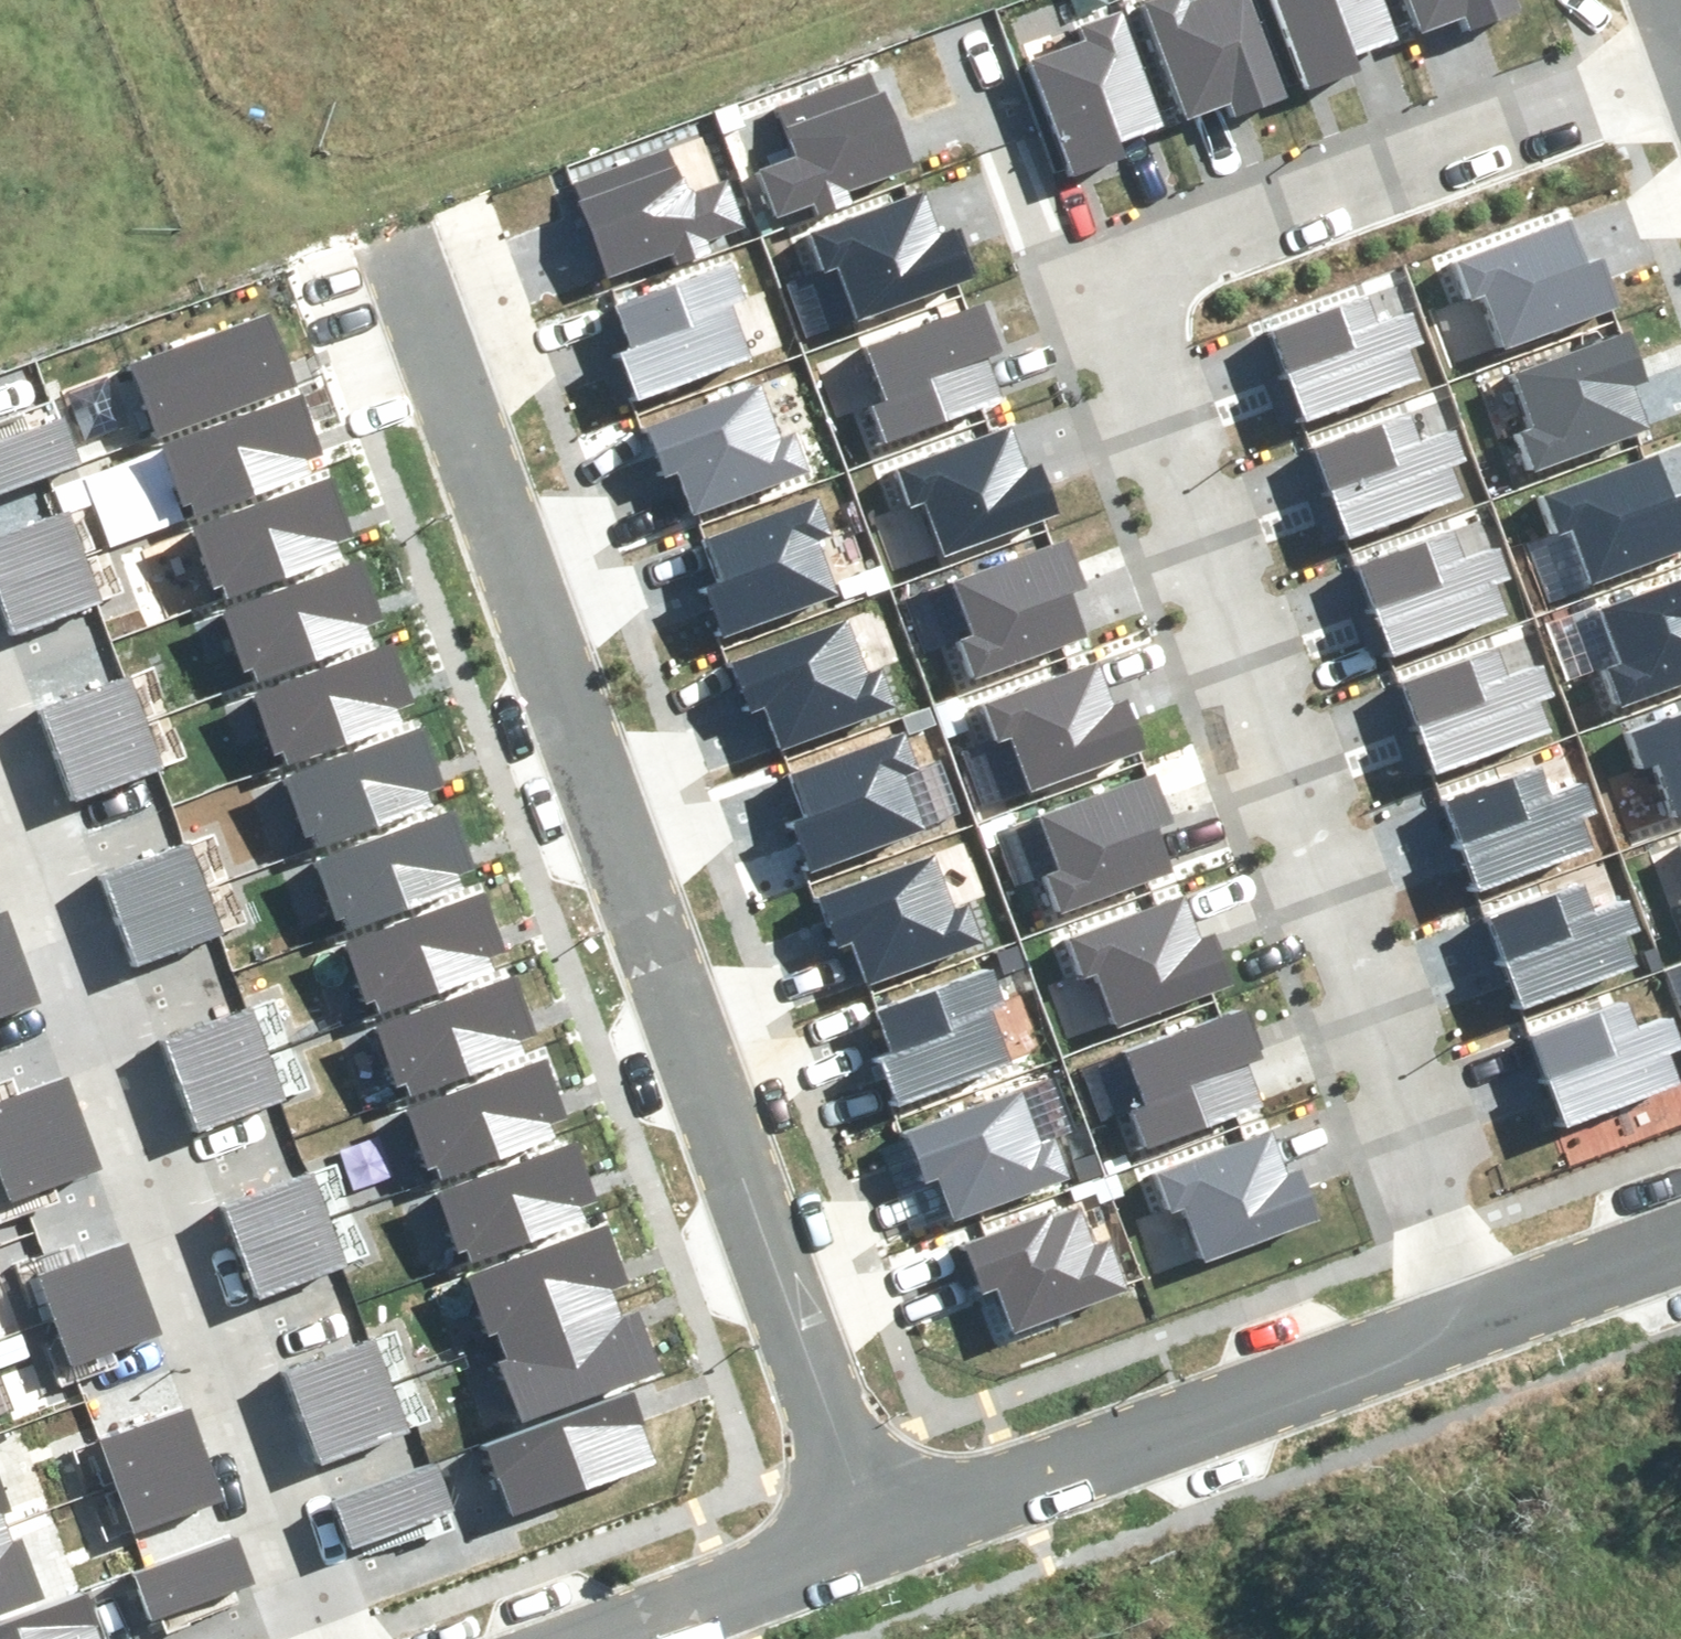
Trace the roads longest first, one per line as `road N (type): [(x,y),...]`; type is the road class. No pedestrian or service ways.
road 1 (residential): [(1458,1315),(1115,352),(1111,282),(1171,221),(1679,58)]
road 2 (residential): [(878,1523),(378,248)]
road 3 (residential): [(299,1638),(0,814)]
road 4 (residential): [(878,1523),(1458,1315)]
road 5 (residential): [(582,1638),(878,1523)]
road 6 (residential): [(1458,1315),(1680,1234)]

